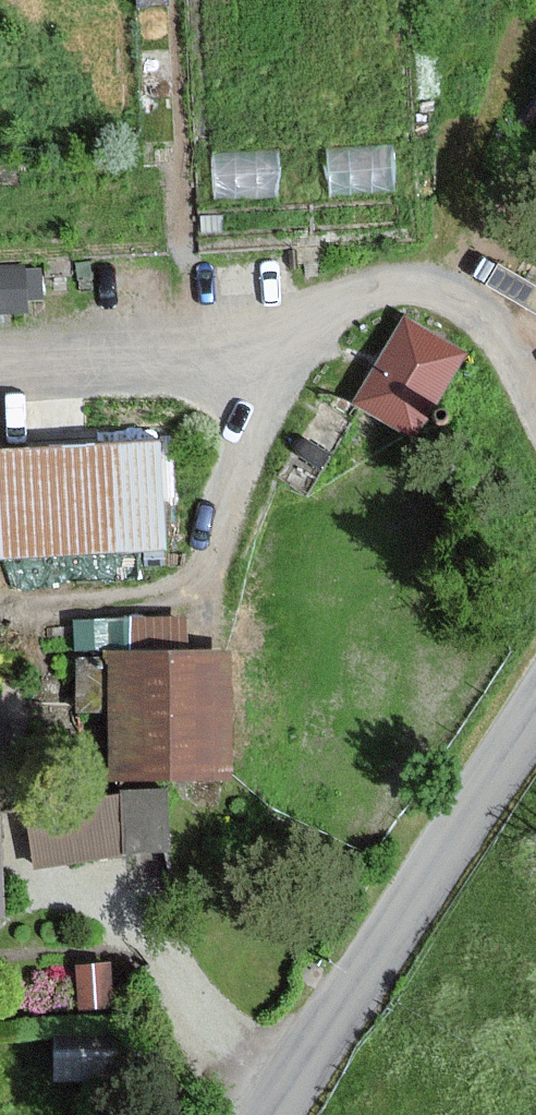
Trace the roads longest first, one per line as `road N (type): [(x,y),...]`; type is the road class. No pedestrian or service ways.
road 1 (track): [(0,607),(158,589),(190,571),(214,547),(269,400),(332,320),(398,289),(435,287),(470,305),(535,407)]
road 2 (tertiary): [(263,1114),(535,709)]
road 3 (track): [(0,362),(176,351),(313,311),(332,320)]

